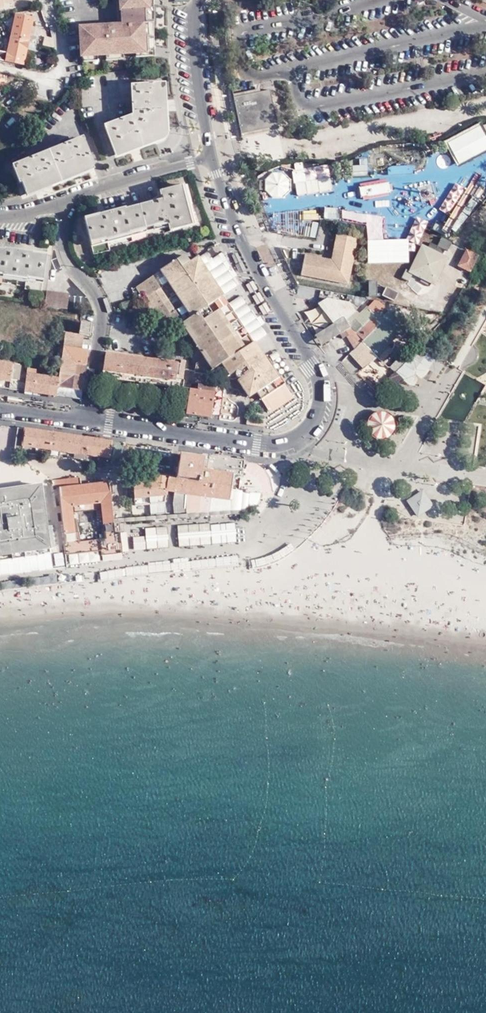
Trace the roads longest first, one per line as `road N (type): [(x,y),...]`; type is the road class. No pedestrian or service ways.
road 1 (secondary): [(85,419),(279,445),(314,424),(318,378),(238,239),(209,158)]
road 2 (residential): [(85,419),(102,313),(95,288),(65,262),(64,203)]
road 3 (secondary): [(209,158),(197,0)]
road 4 (residential): [(64,203),(209,158)]

